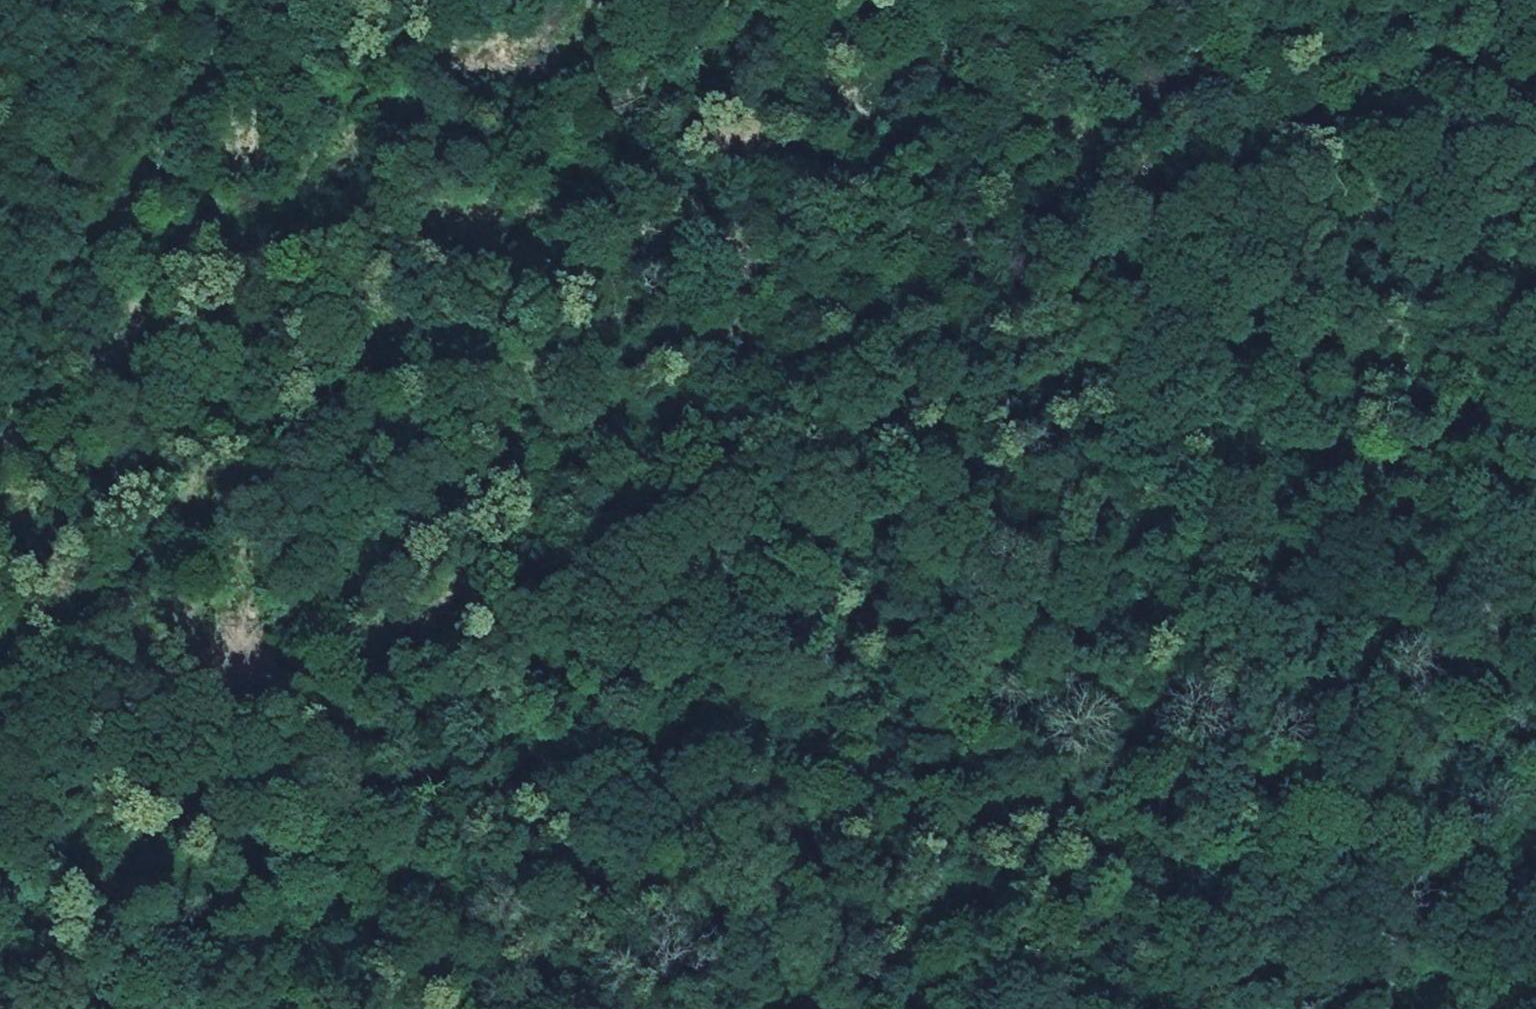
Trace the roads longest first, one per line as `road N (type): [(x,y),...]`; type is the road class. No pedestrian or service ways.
road 1 (track): [(251,0),(196,86),(0,509)]

